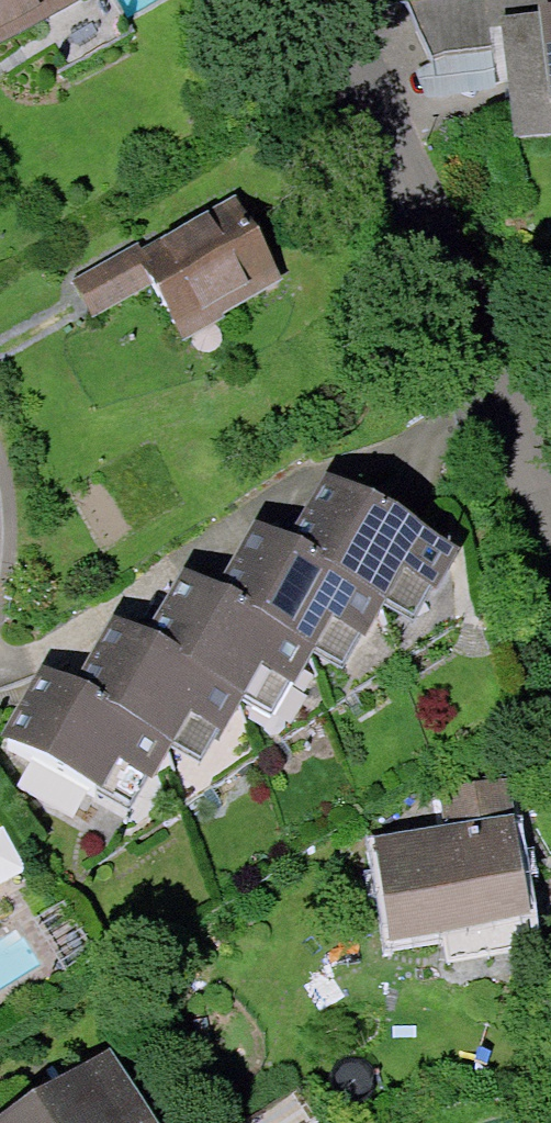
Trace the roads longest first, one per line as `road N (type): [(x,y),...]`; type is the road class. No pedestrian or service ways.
road 1 (residential): [(550,518),(326,0)]

